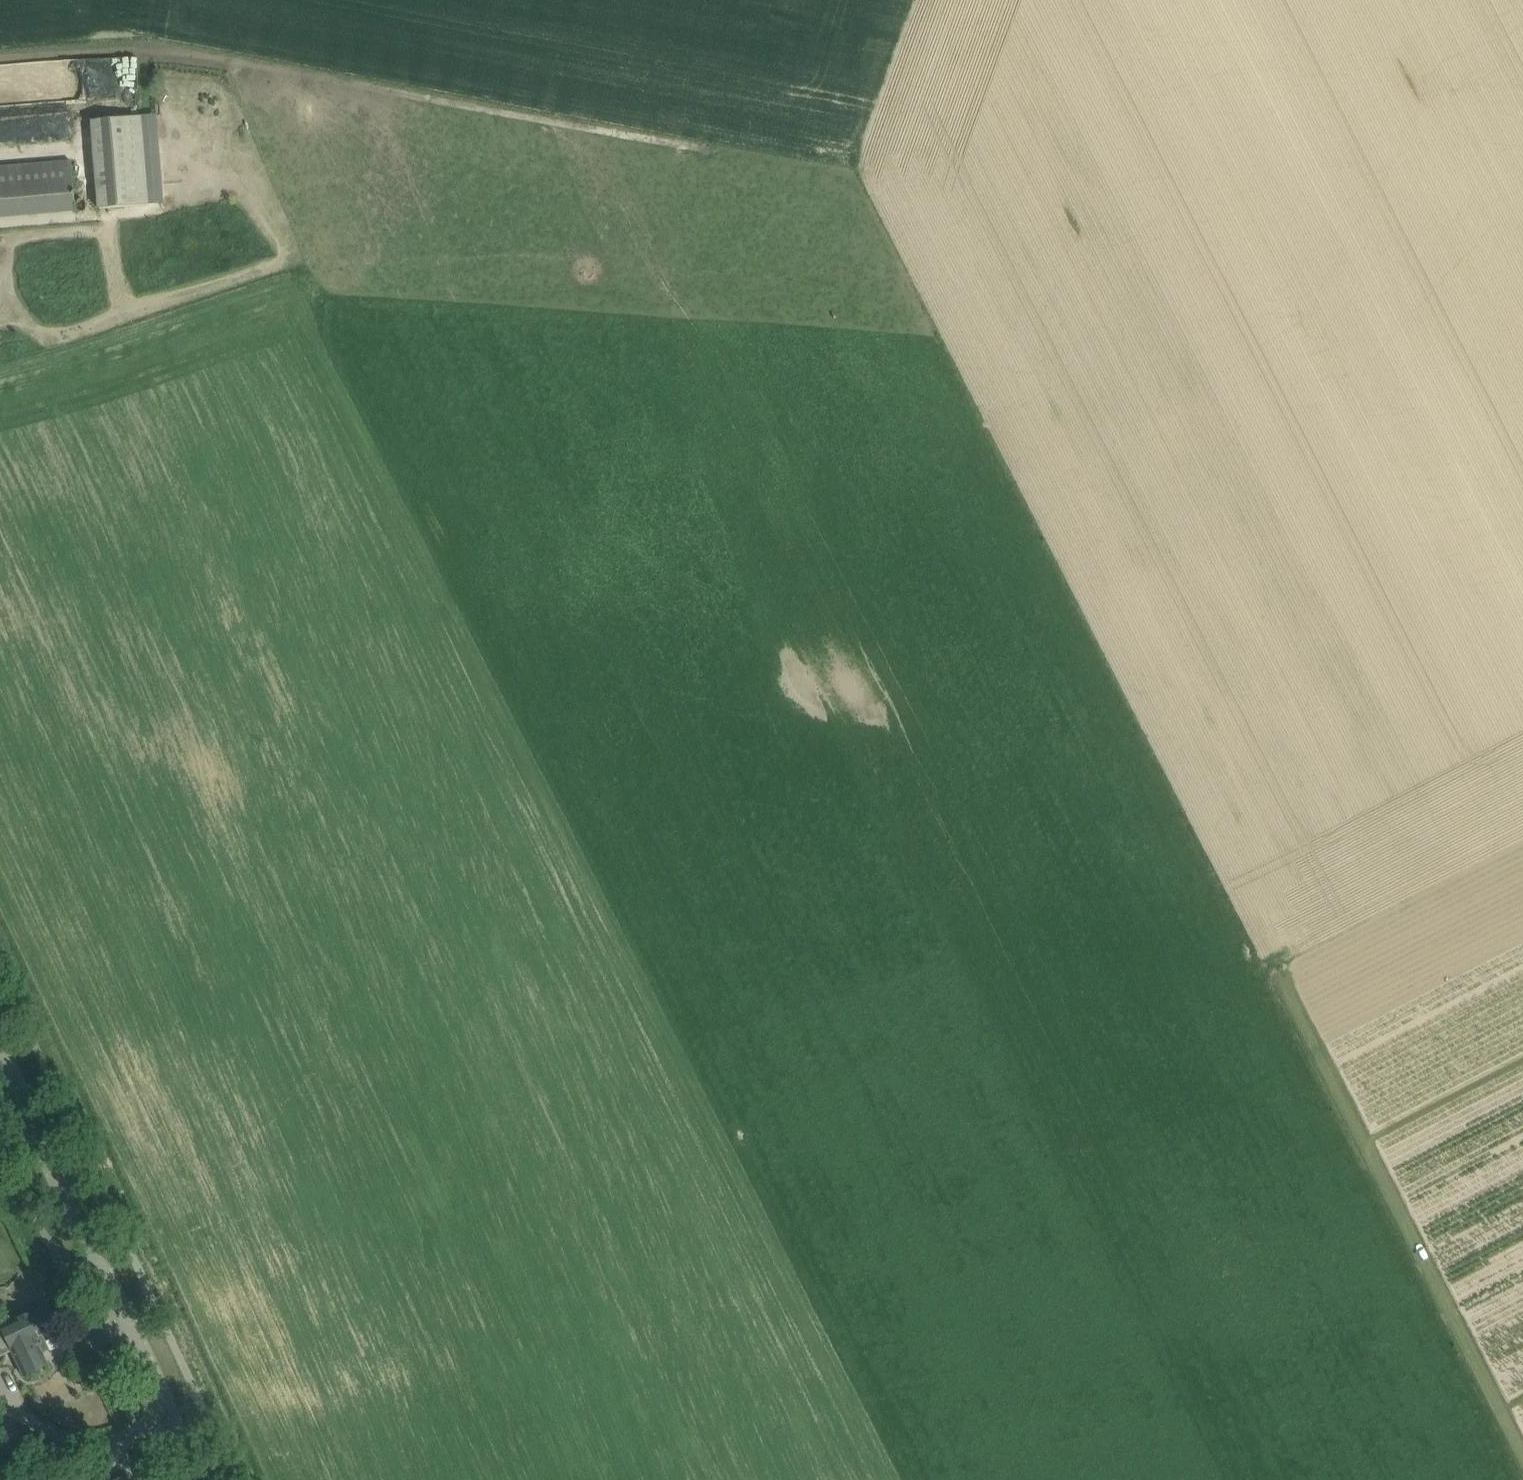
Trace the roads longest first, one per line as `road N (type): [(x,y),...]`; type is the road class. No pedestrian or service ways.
road 1 (secondary): [(170,1416),(0,1051)]
road 2 (unclassified): [(170,1416),(112,1442),(82,1442),(0,1405)]

